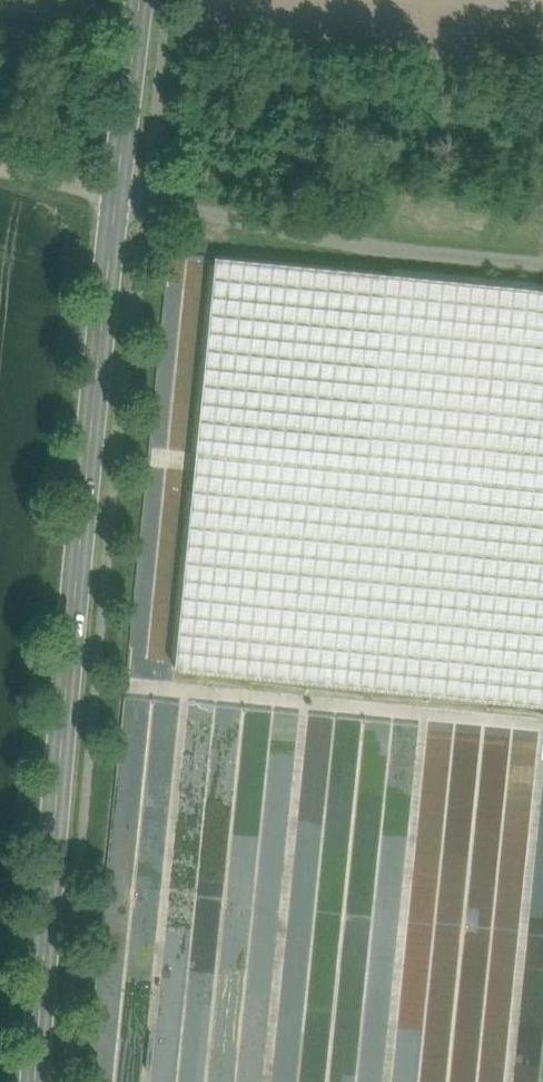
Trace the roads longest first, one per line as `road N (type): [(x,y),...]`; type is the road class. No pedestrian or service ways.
road 1 (secondary): [(140,0),(68,671),(35,1081)]

